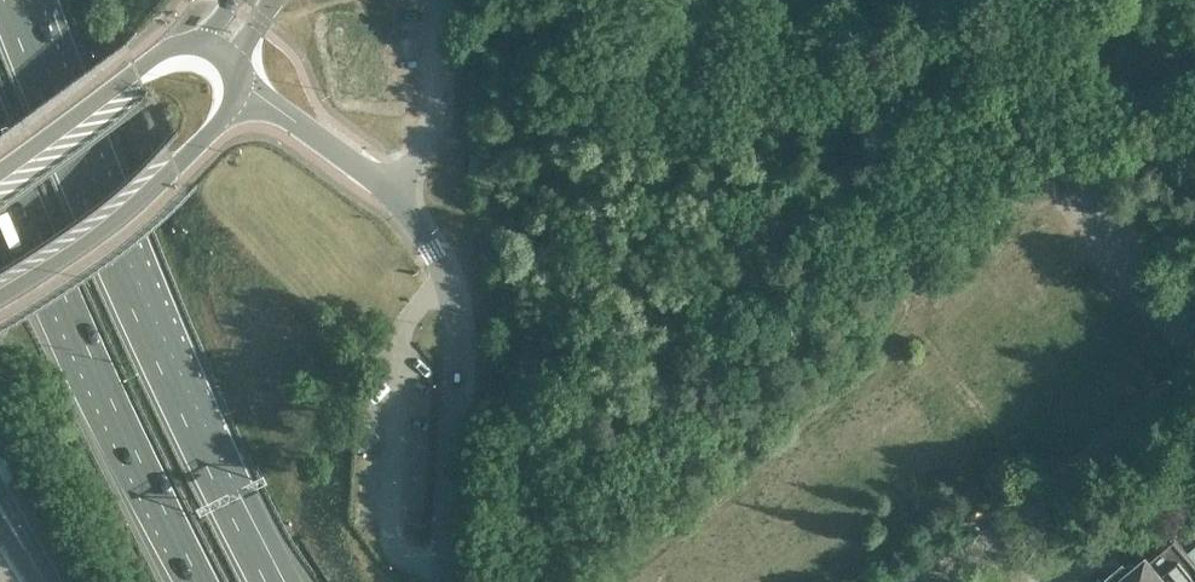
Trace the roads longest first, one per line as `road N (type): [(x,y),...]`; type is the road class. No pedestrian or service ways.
road 1 (motorway): [(276,581),(149,323),(14,0)]
road 2 (motorway): [(0,162),(191,581)]
road 3 (unclassified): [(445,581),(455,306),(399,195)]
road 4 (primary): [(0,298),(134,208),(199,143),(235,93)]
road 5 (primary): [(190,39),(152,56),(0,169)]
road 6 (unclassified): [(399,195),(437,116),(444,0)]
road 7 (unclassified): [(399,195),(267,99),(235,93)]

